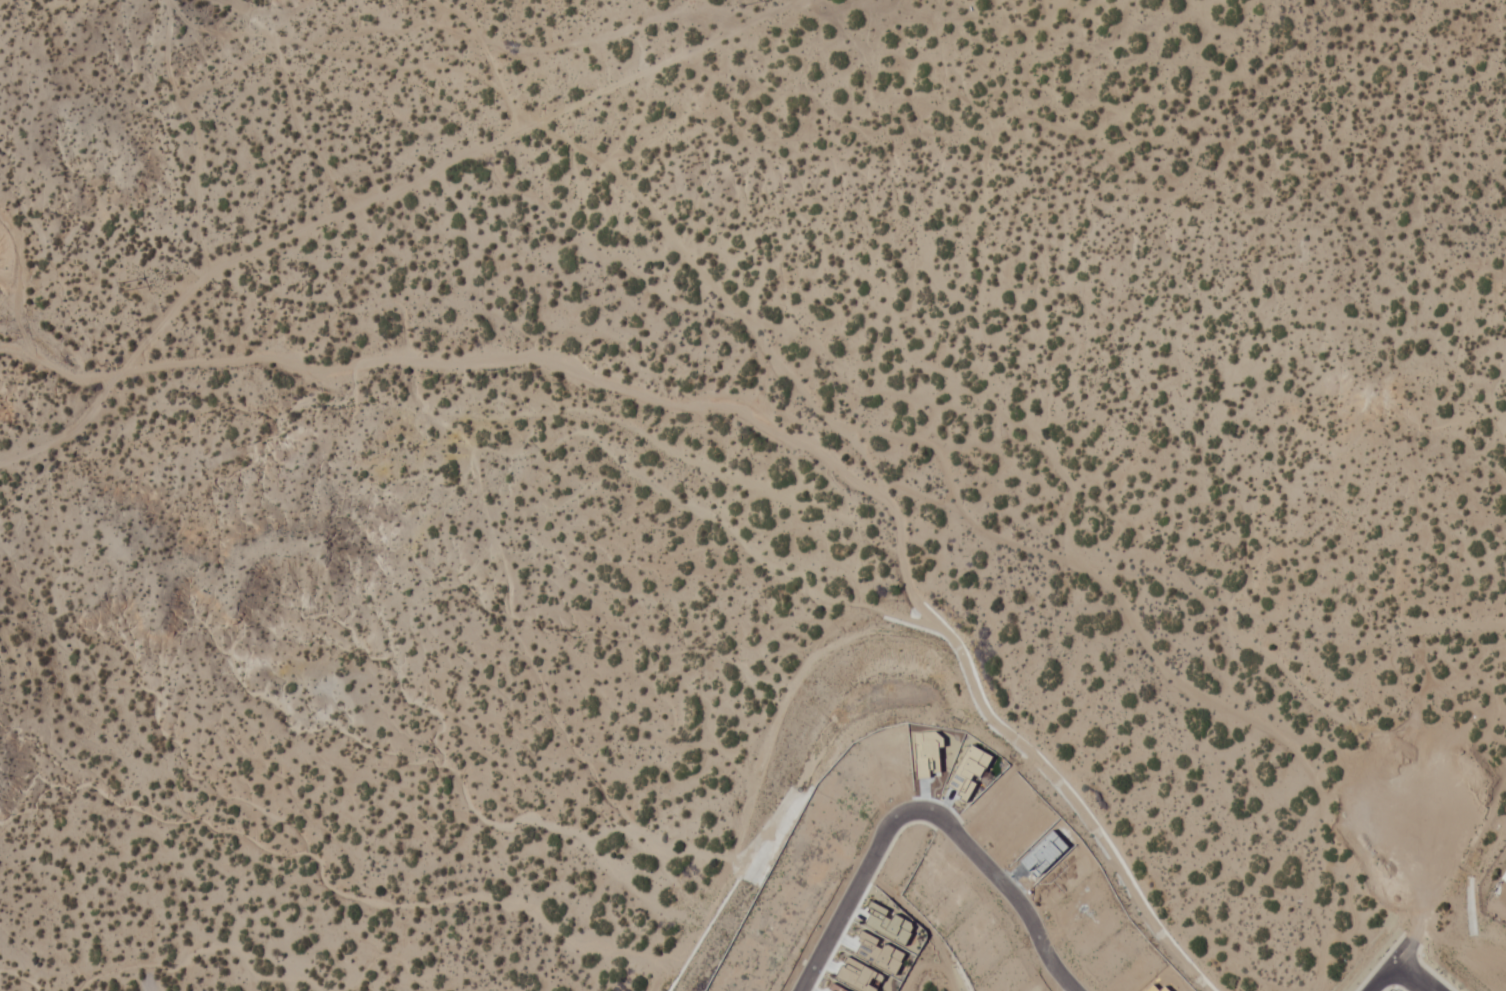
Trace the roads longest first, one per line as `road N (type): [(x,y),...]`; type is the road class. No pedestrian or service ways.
road 1 (track): [(572,142),(139,344),(0,474)]
road 2 (residential): [(1075,990),(1010,893),(946,821),(914,809),(885,826),(797,990)]
road 3 (track): [(572,142),(567,127),(831,0)]

